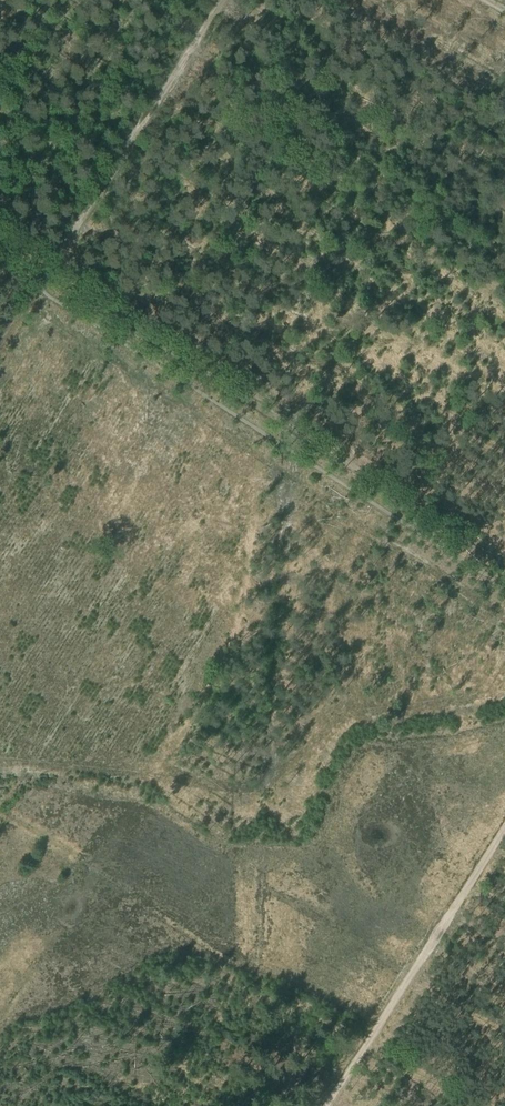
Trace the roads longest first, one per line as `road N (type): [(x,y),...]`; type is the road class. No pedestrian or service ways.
road 1 (track): [(0,341),(221,0)]
road 2 (track): [(504,832),(329,1105)]

